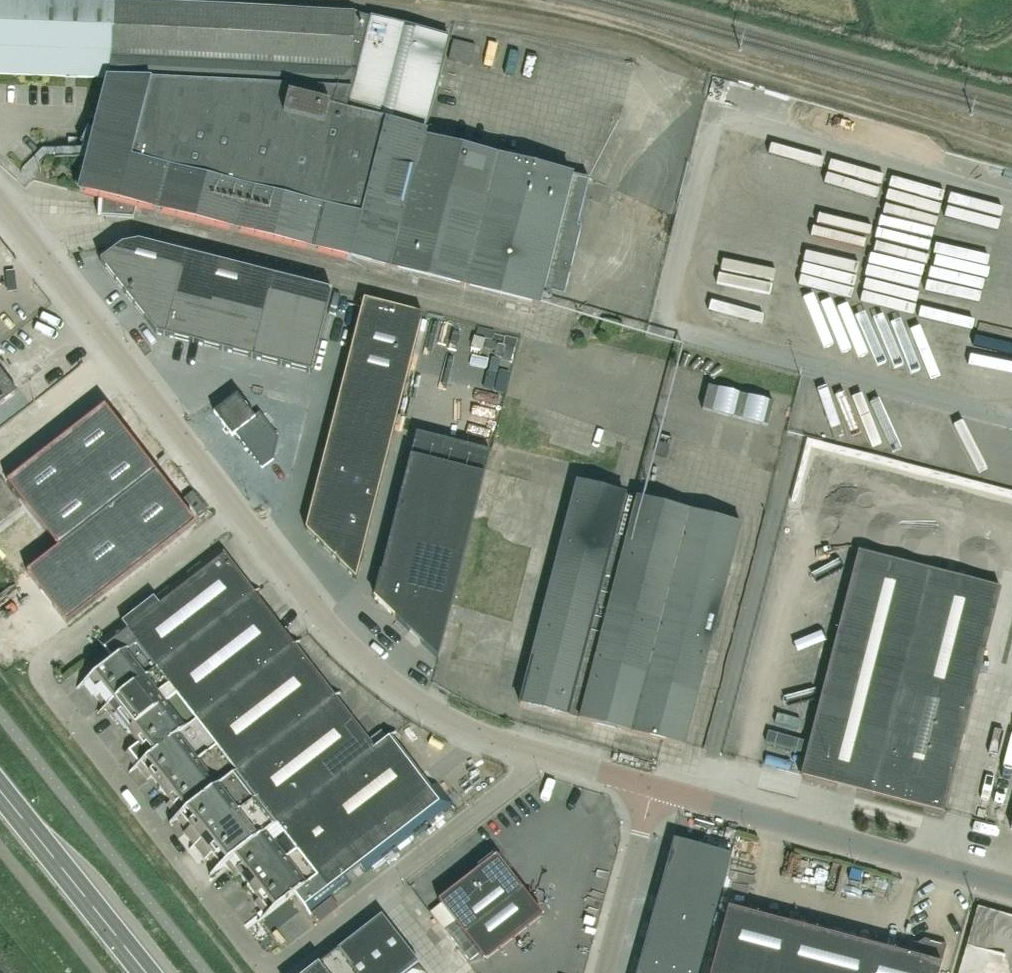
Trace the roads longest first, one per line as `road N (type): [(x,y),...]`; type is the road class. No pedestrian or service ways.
road 1 (residential): [(236,511),(48,655),(41,672),(267,972),(515,781),(531,752)]
road 2 (unclassified): [(531,752),(468,731),(385,678),(328,624),(236,511)]
road 3 (unclassified): [(236,511),(0,206)]
road 4 (unclassified): [(1011,885),(648,784)]
road 5 (secondary): [(146,972),(0,790)]
road 6 (unclassified): [(600,972),(648,784)]
road 7 (unclassified): [(648,784),(531,752)]

